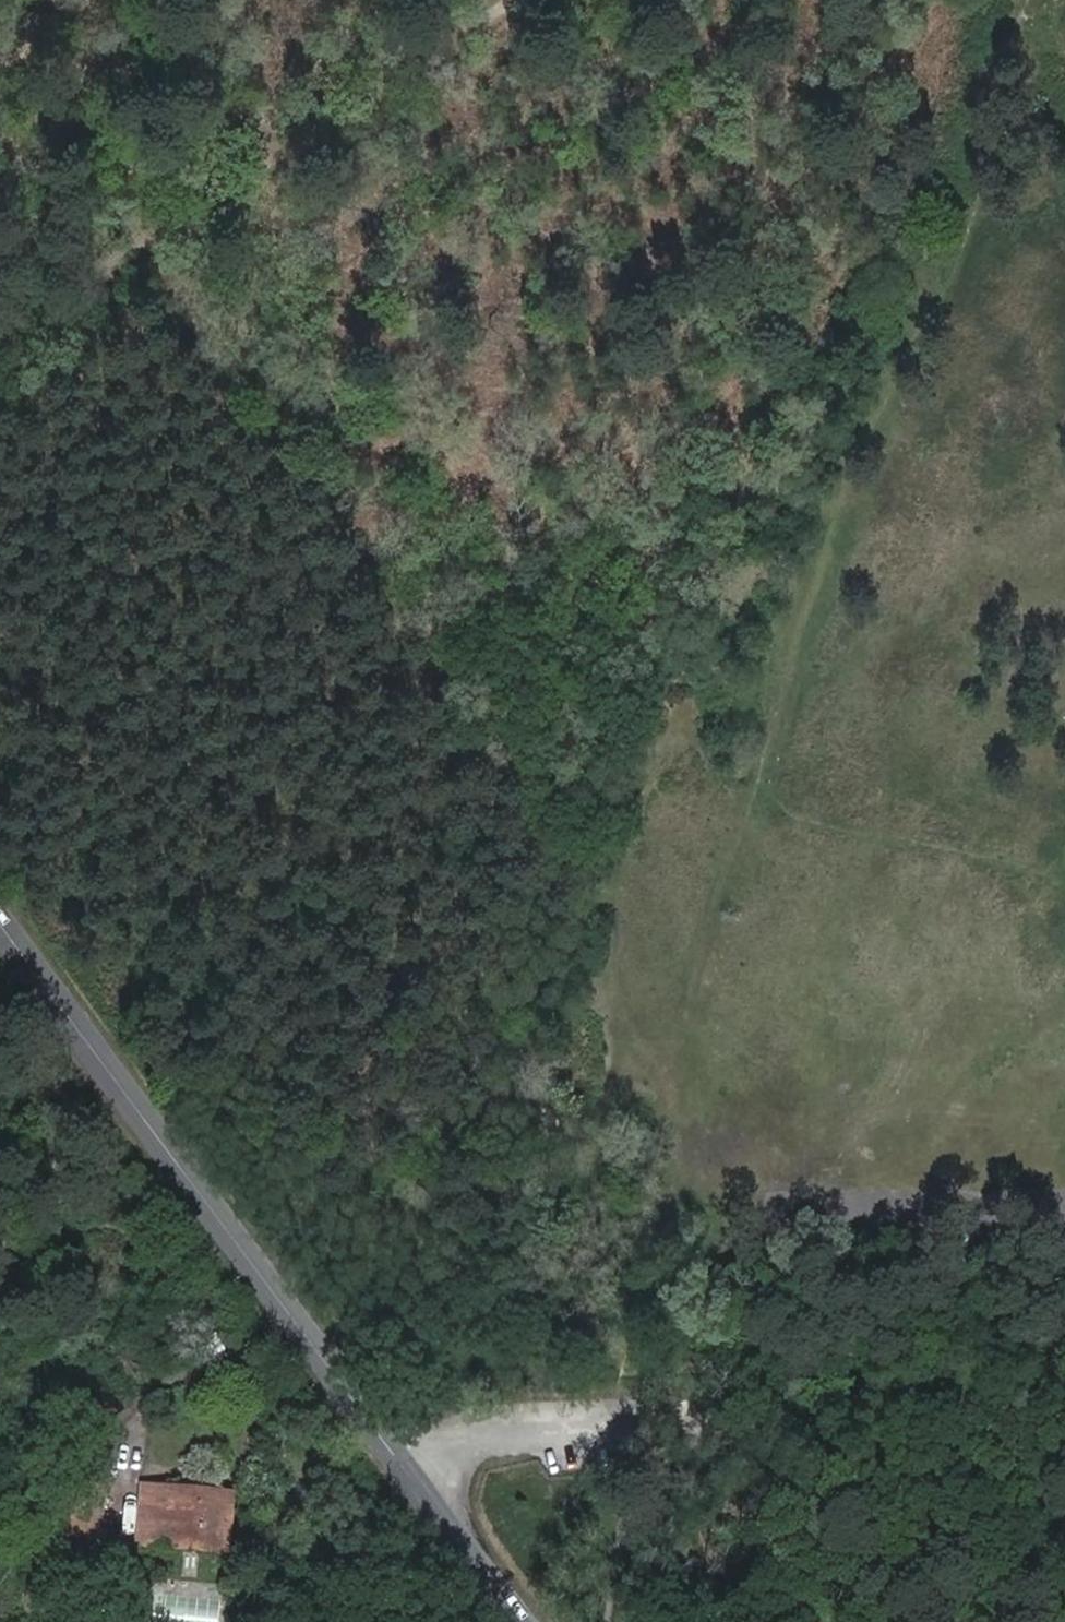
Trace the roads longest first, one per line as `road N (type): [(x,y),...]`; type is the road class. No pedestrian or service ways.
road 1 (tertiary): [(525,1621),(0,912)]
road 2 (track): [(1064,1354),(652,1378),(395,1445)]
road 3 (track): [(0,351),(513,0)]
road 4 (track): [(298,1315),(269,1340),(162,1392),(139,1428),(131,1471)]

